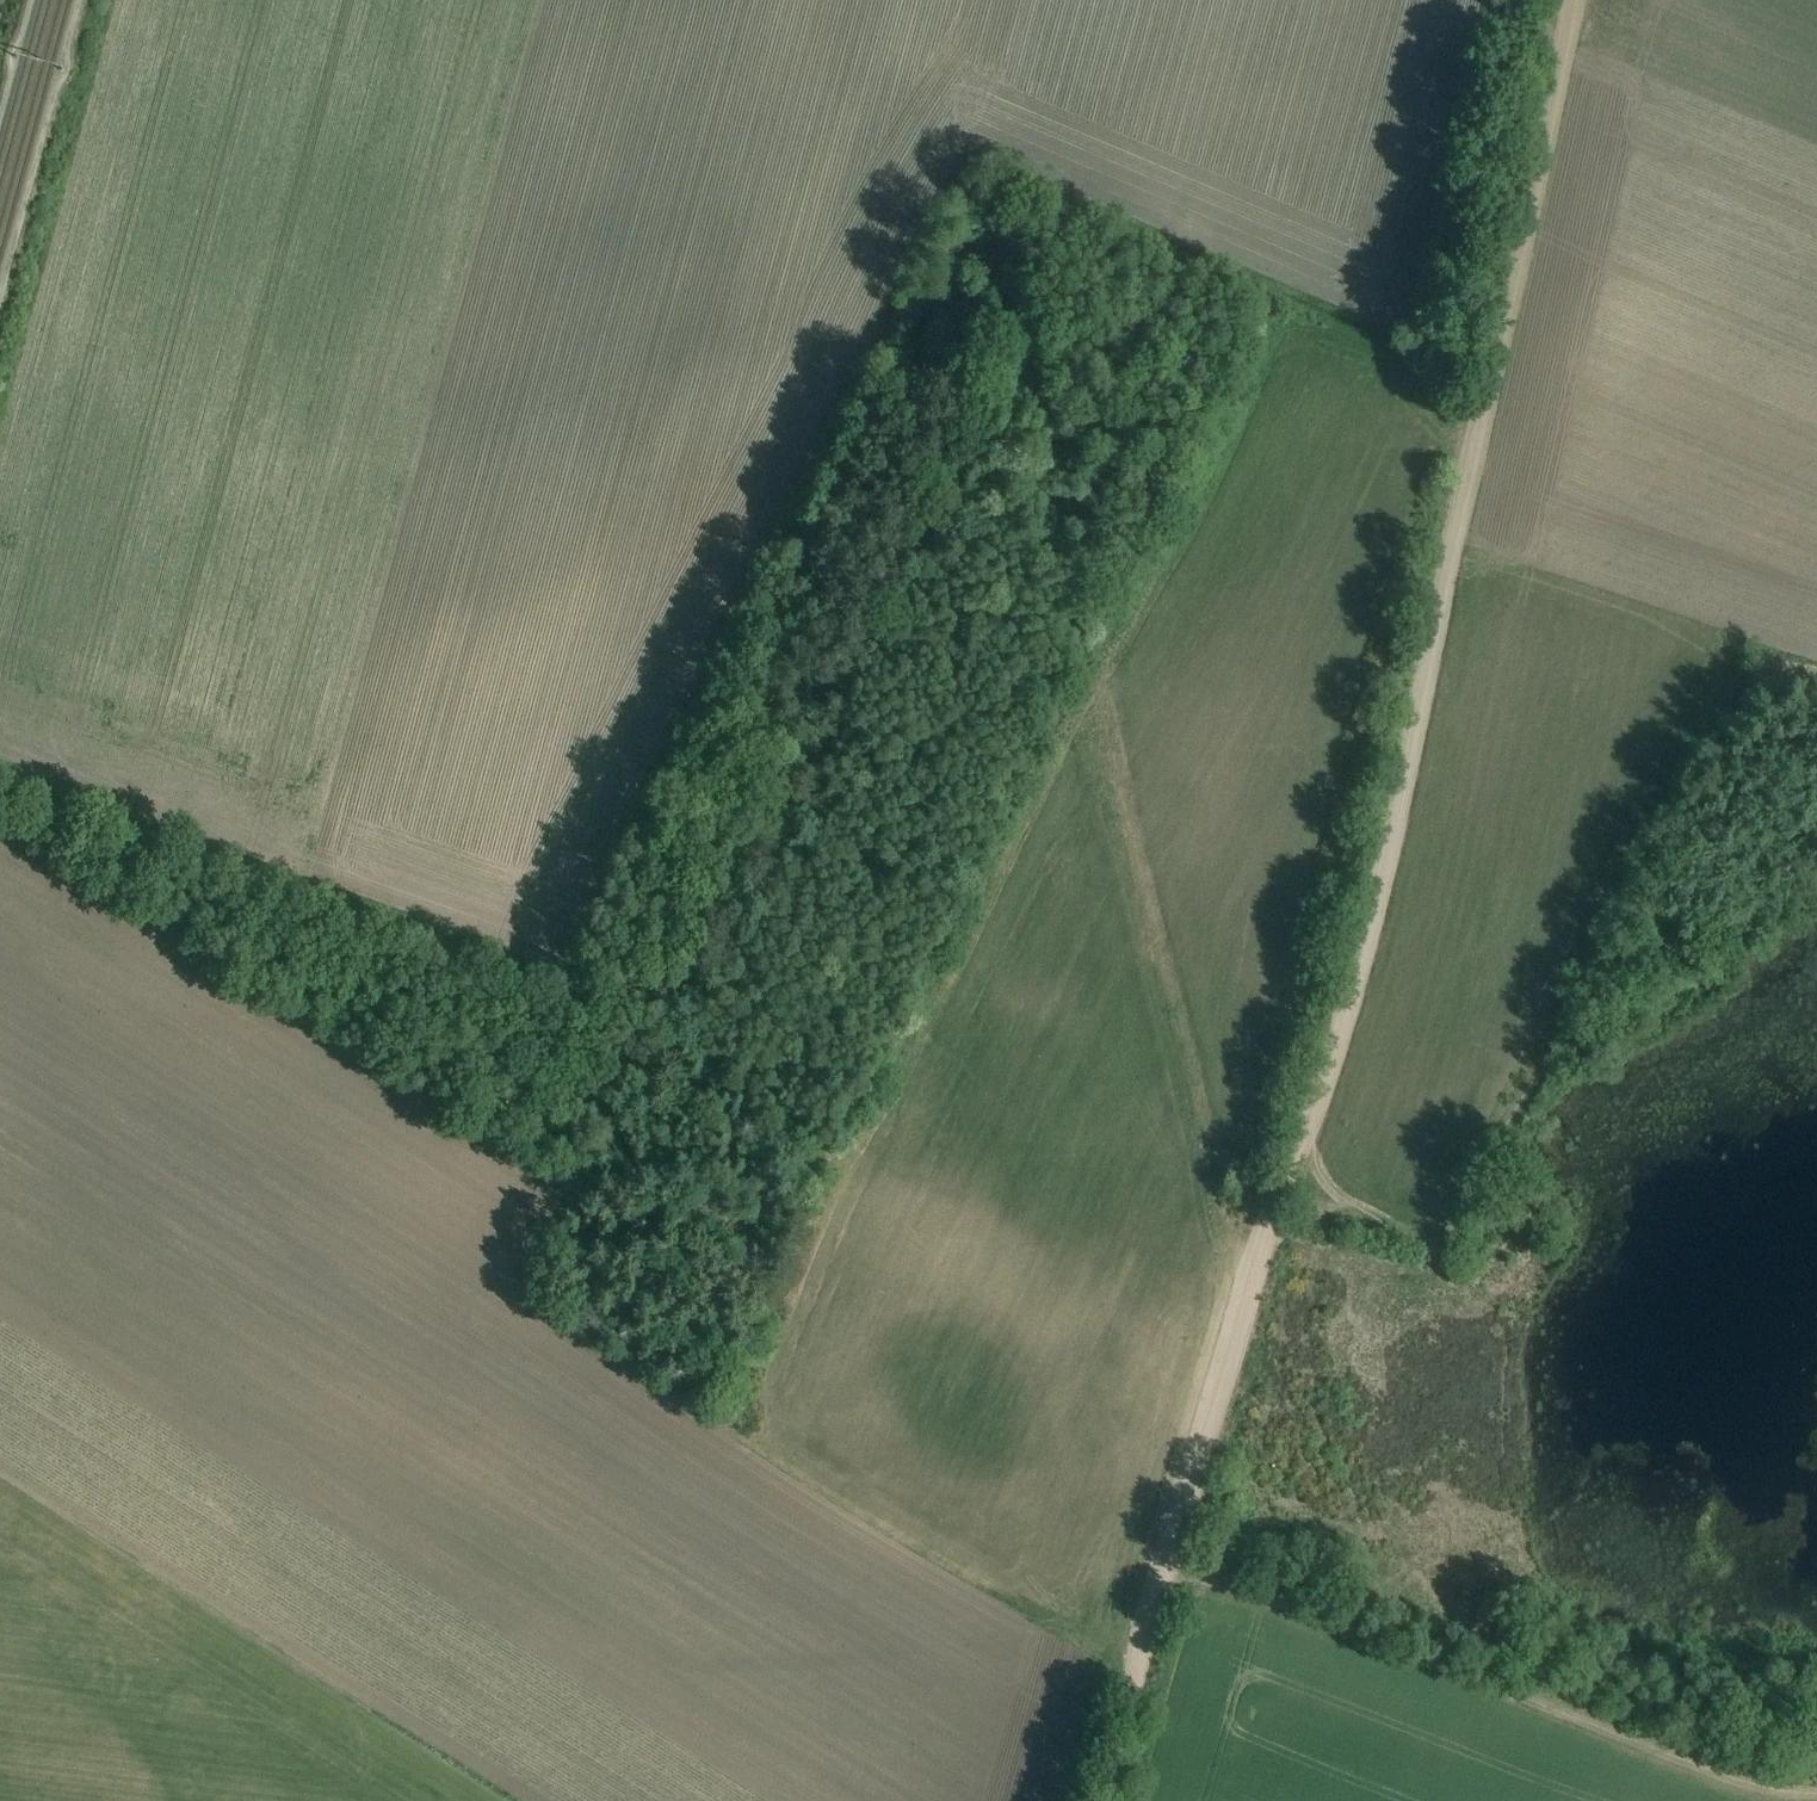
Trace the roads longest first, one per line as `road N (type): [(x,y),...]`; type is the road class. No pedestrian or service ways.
road 1 (track): [(1319,1111),(1387,869),(1570,0)]
road 2 (track): [(1173,1566),(1713,1775),(1816,1797)]
road 3 (track): [(1255,1274),(1090,646)]
road 4 (track): [(1108,1800),(1265,1243)]
road 5 (track): [(1265,1243),(1319,1111)]

